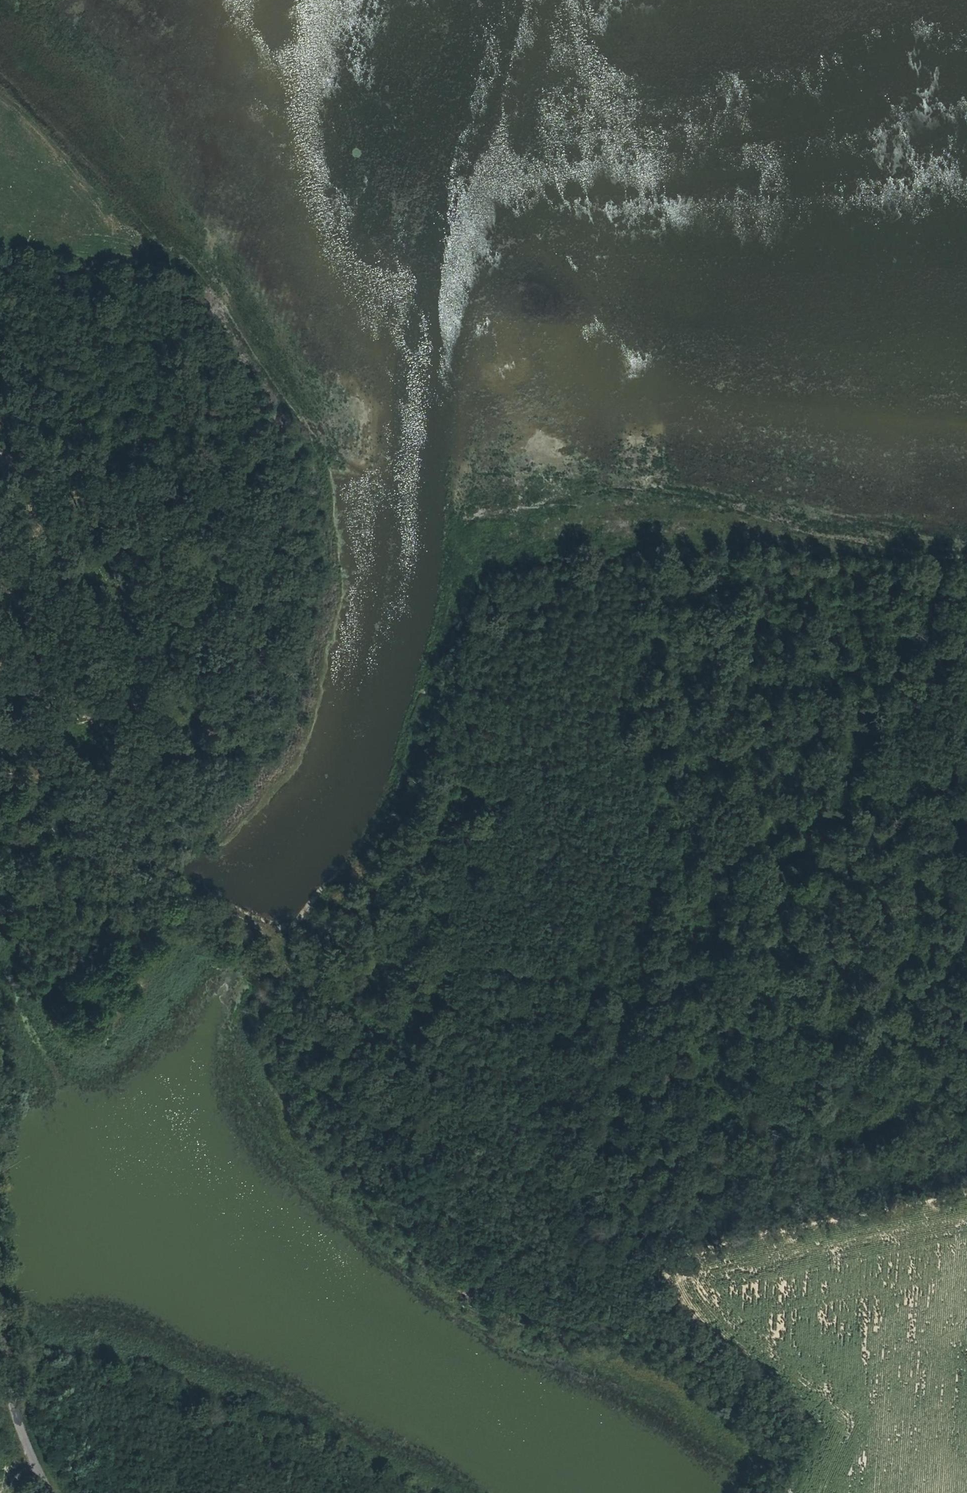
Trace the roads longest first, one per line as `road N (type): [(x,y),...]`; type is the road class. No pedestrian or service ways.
road 1 (track): [(966,1111),(511,967),(297,966)]
road 2 (unclassified): [(53,1492),(25,1428),(0,1233)]

